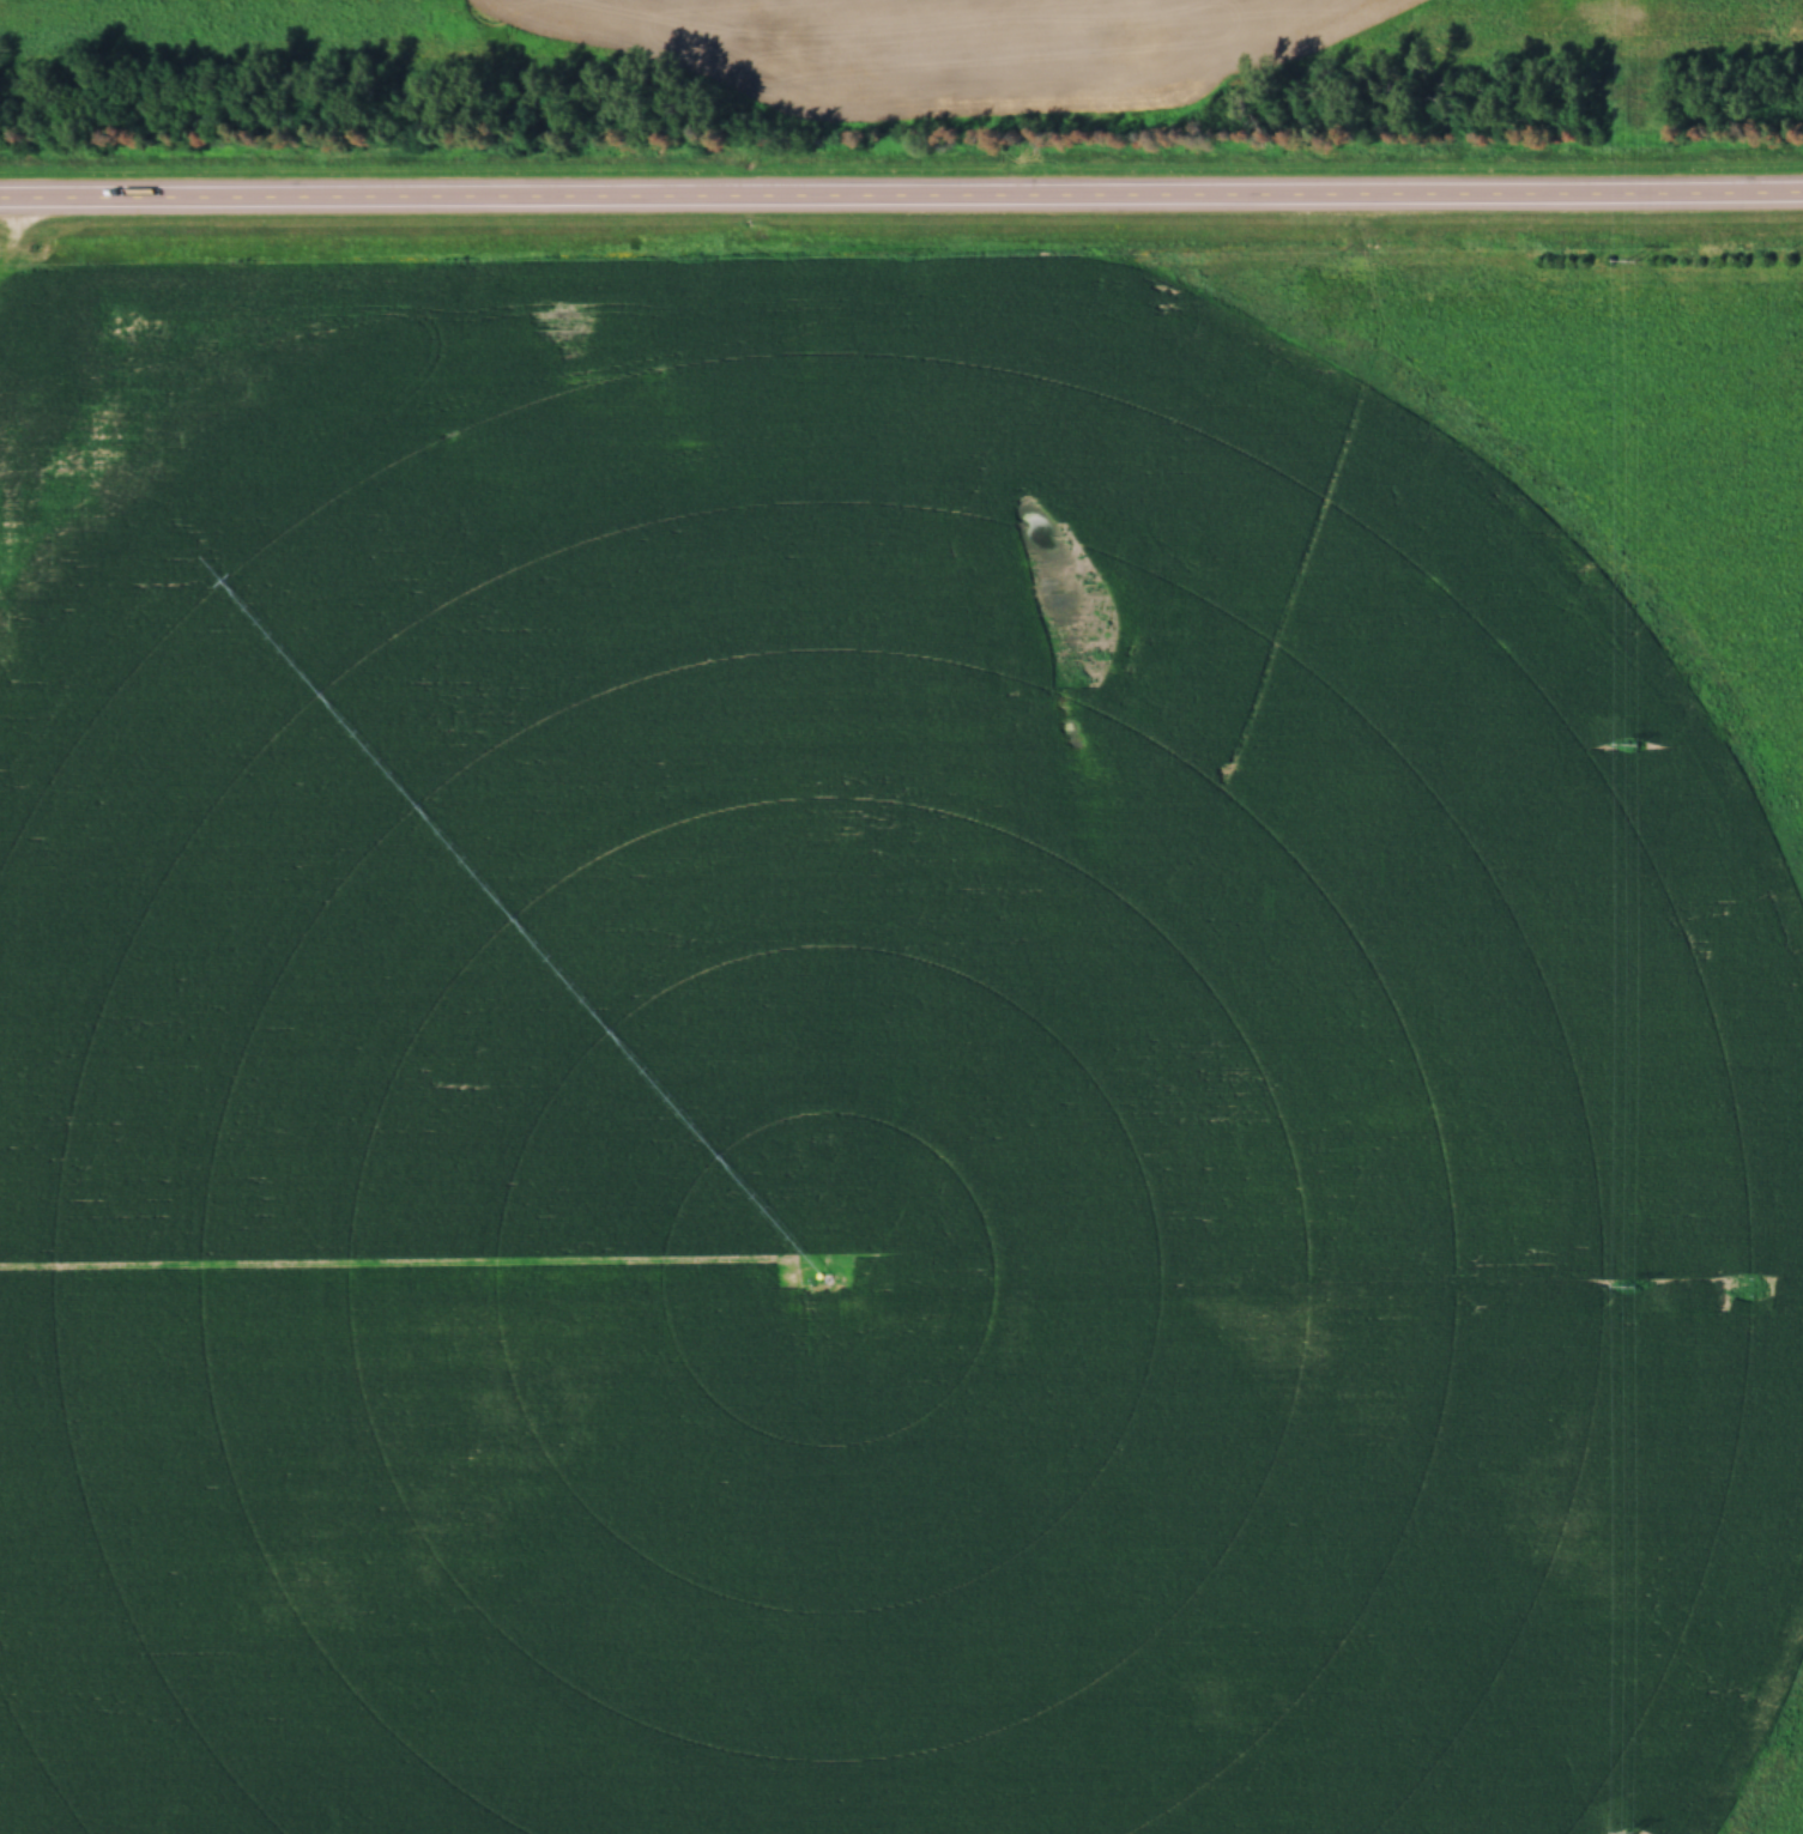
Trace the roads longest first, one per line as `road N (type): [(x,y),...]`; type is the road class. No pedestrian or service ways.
road 1 (primary): [(0,205),(1802,196)]

